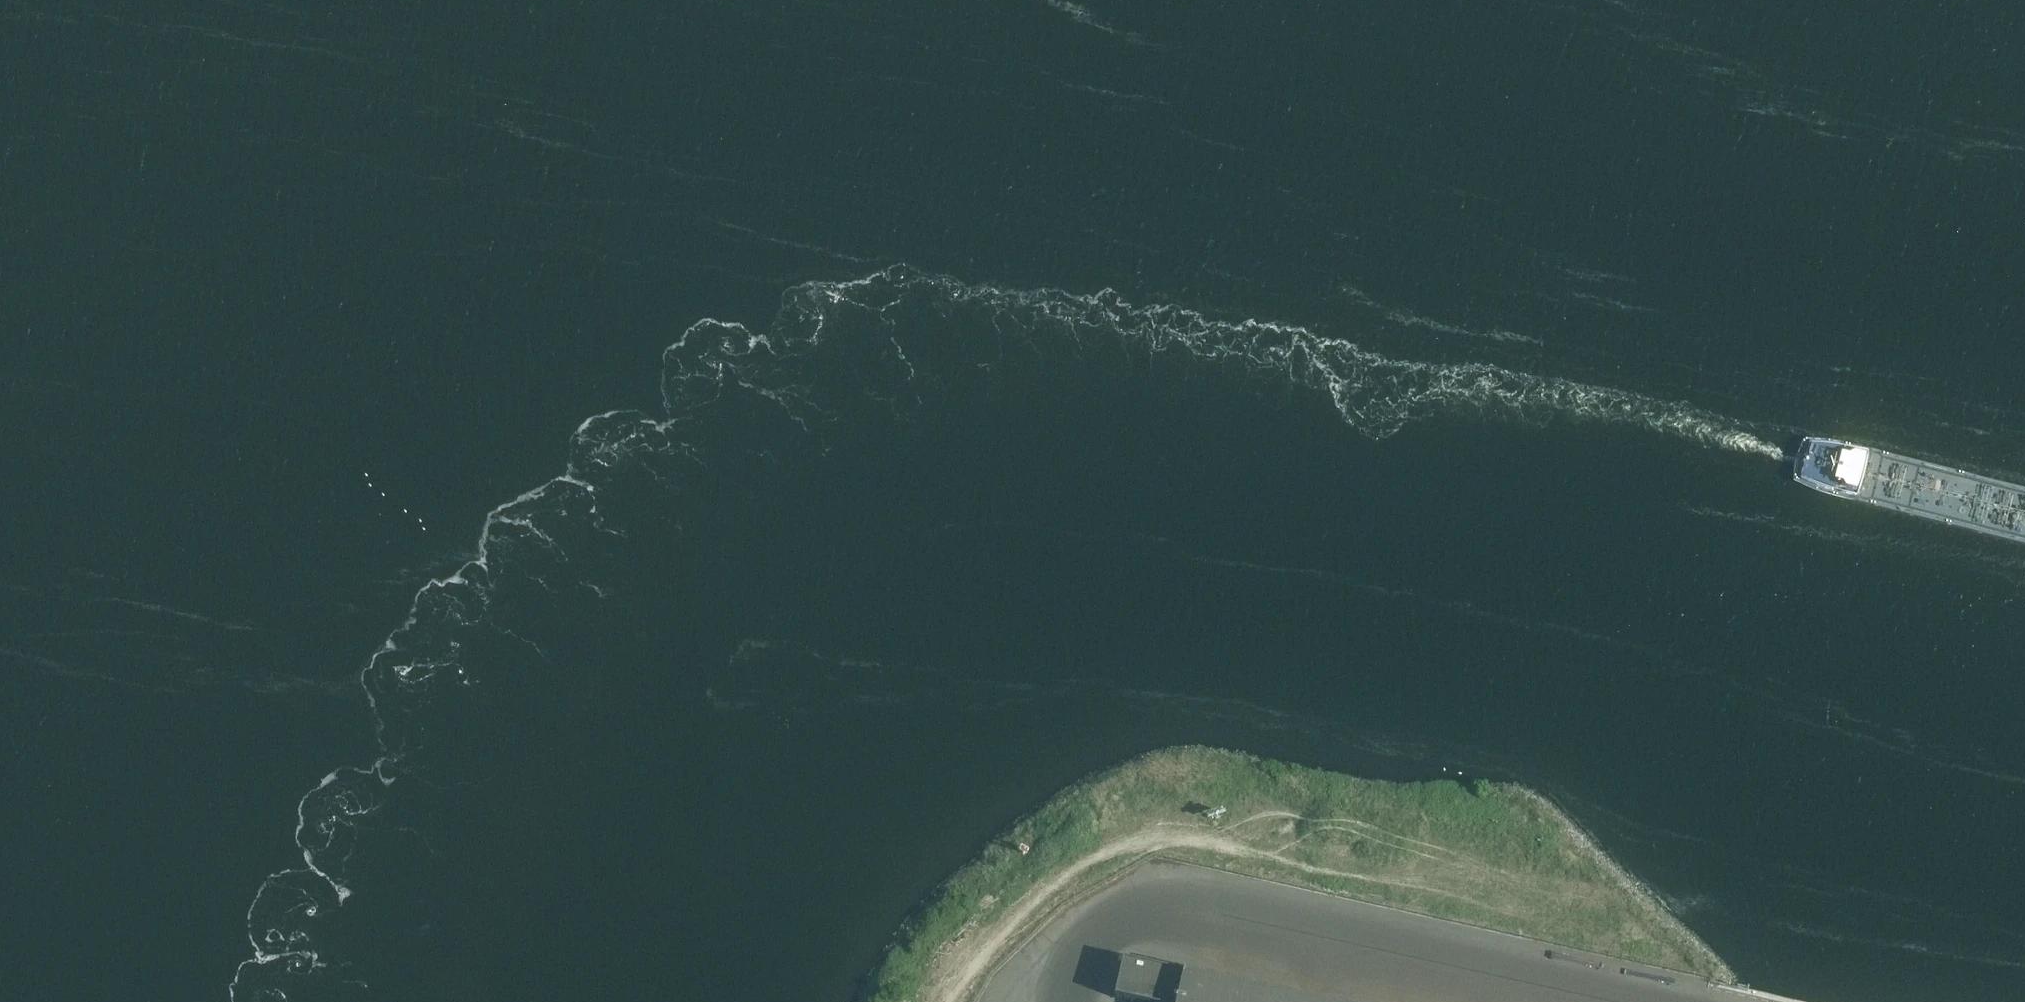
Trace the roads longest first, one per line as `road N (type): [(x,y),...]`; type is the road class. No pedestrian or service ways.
road 1 (track): [(1484,878),(1336,870),(1178,830),(1122,835),(1001,926),(939,1001)]

